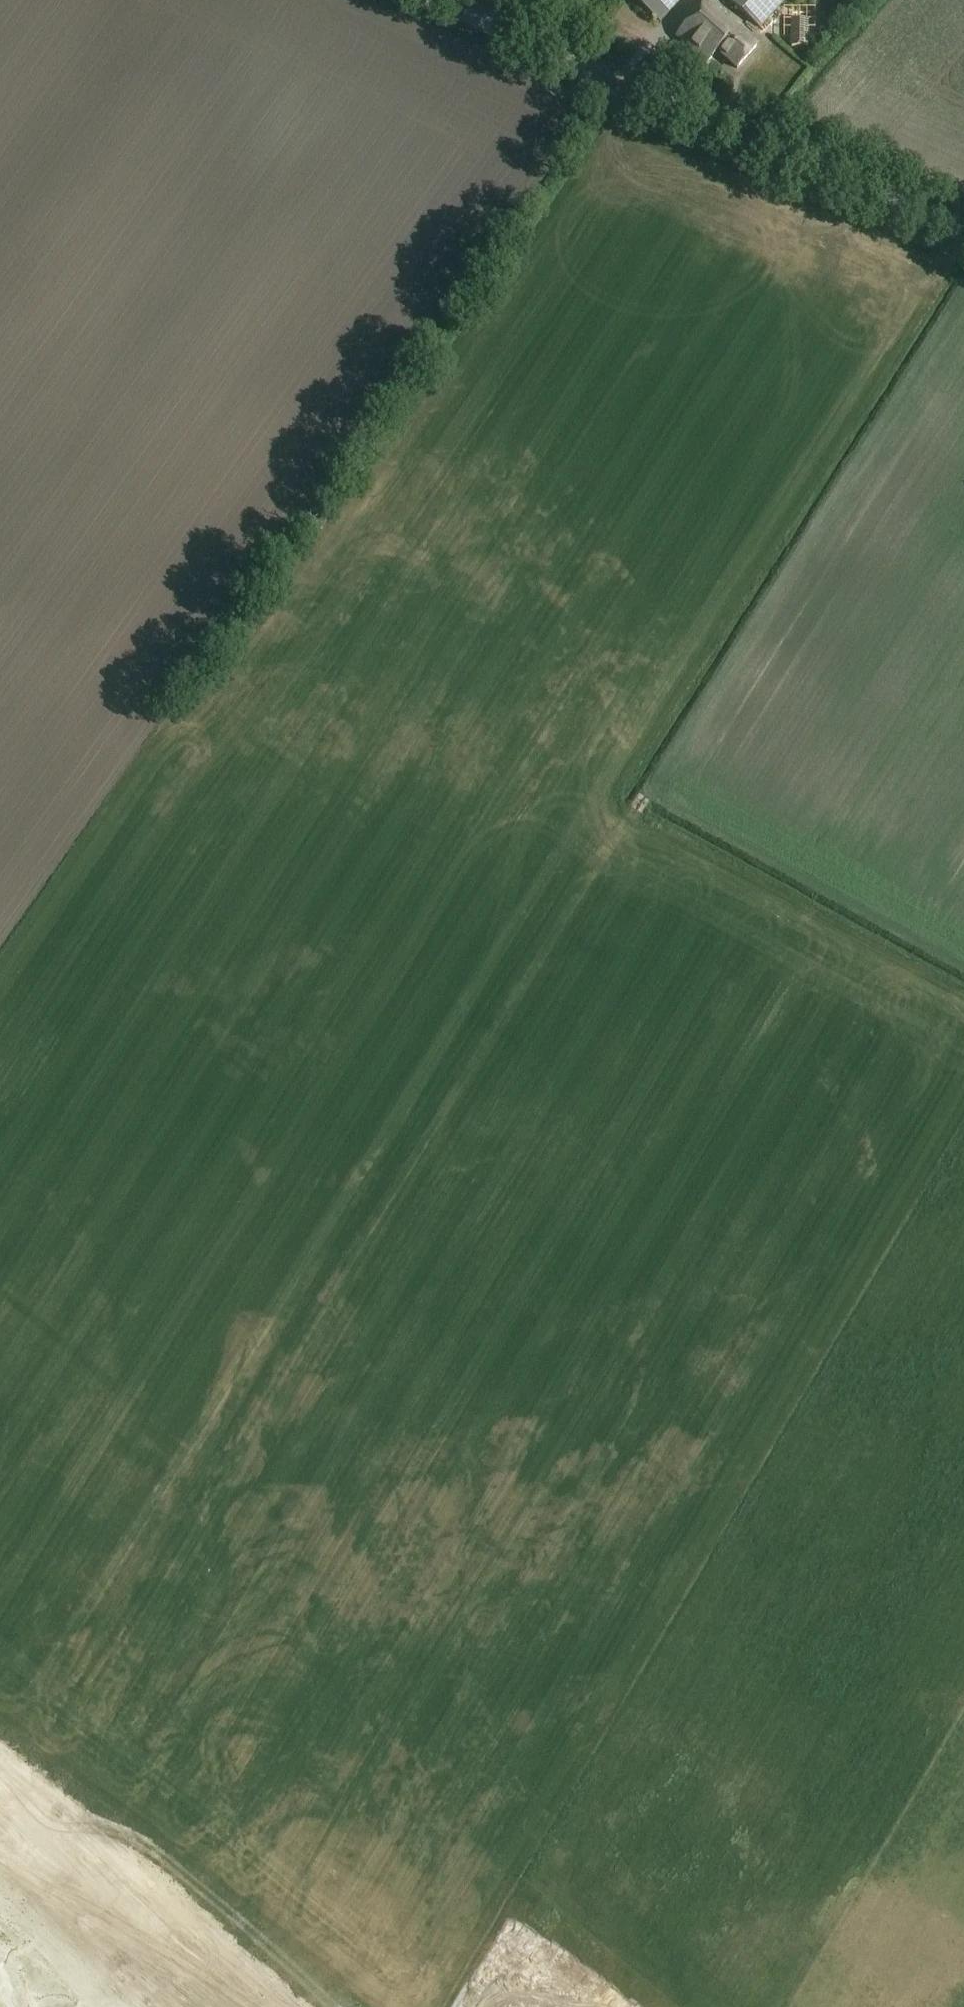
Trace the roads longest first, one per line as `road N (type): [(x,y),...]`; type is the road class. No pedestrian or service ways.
road 1 (tertiary): [(963,229),(442,0)]

